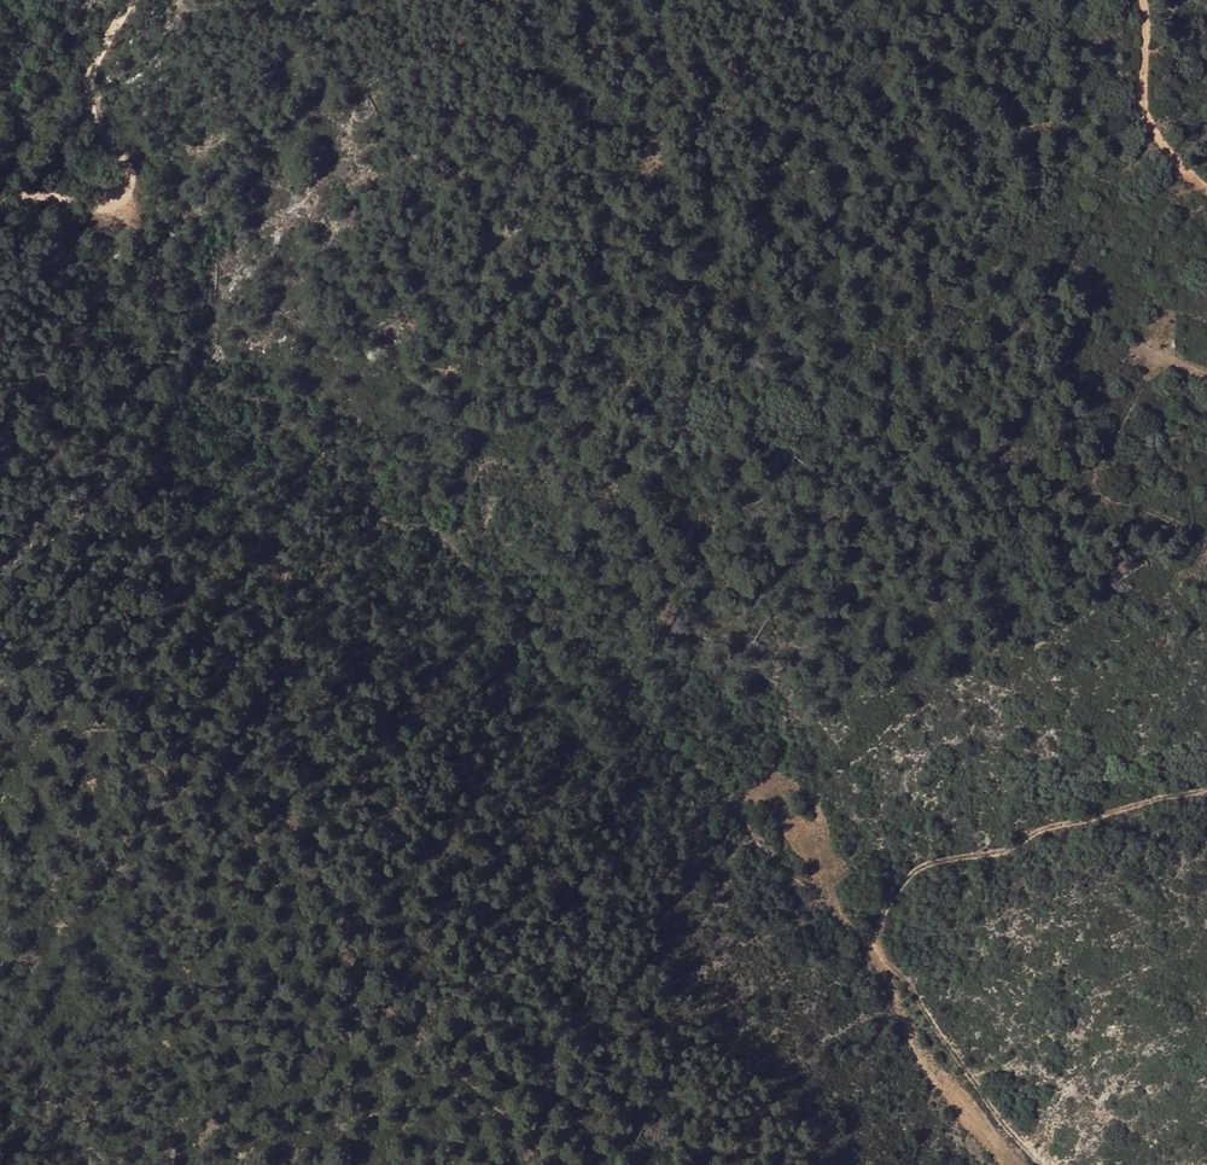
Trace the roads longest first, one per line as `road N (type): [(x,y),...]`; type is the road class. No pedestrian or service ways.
road 1 (track): [(134,0),(104,45),(91,83),(130,201),(108,210),(44,196),(0,203)]
road 2 (track): [(1206,194),(1146,111),(1140,0)]

